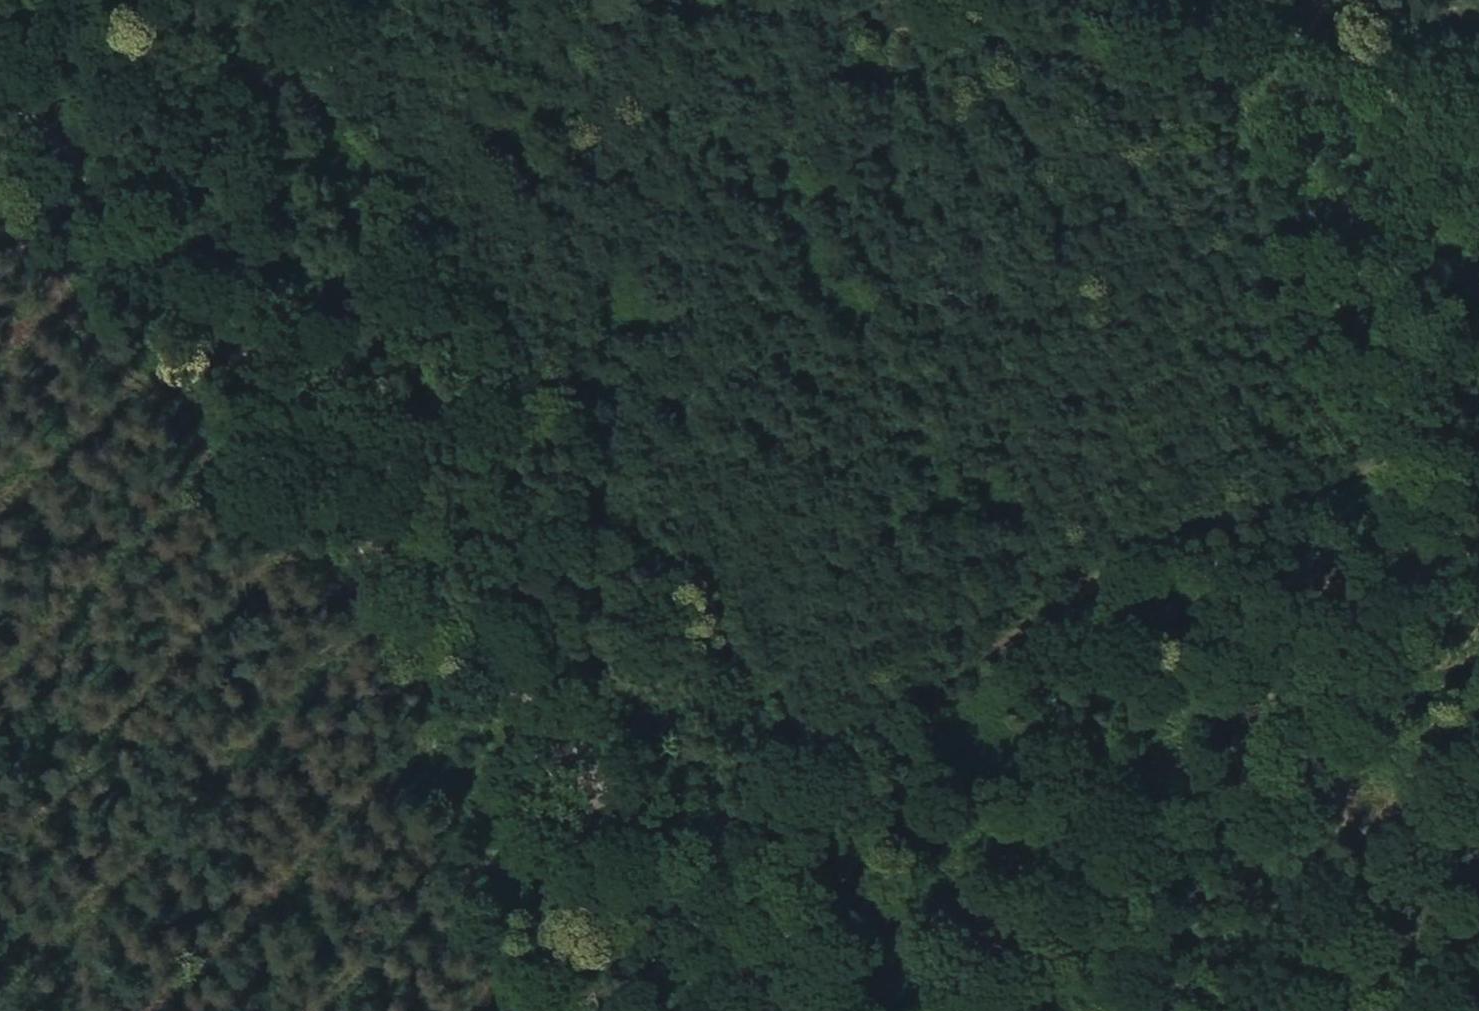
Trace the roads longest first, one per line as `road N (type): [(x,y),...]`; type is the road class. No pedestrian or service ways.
road 1 (unclassified): [(786,1010),(0,84)]

